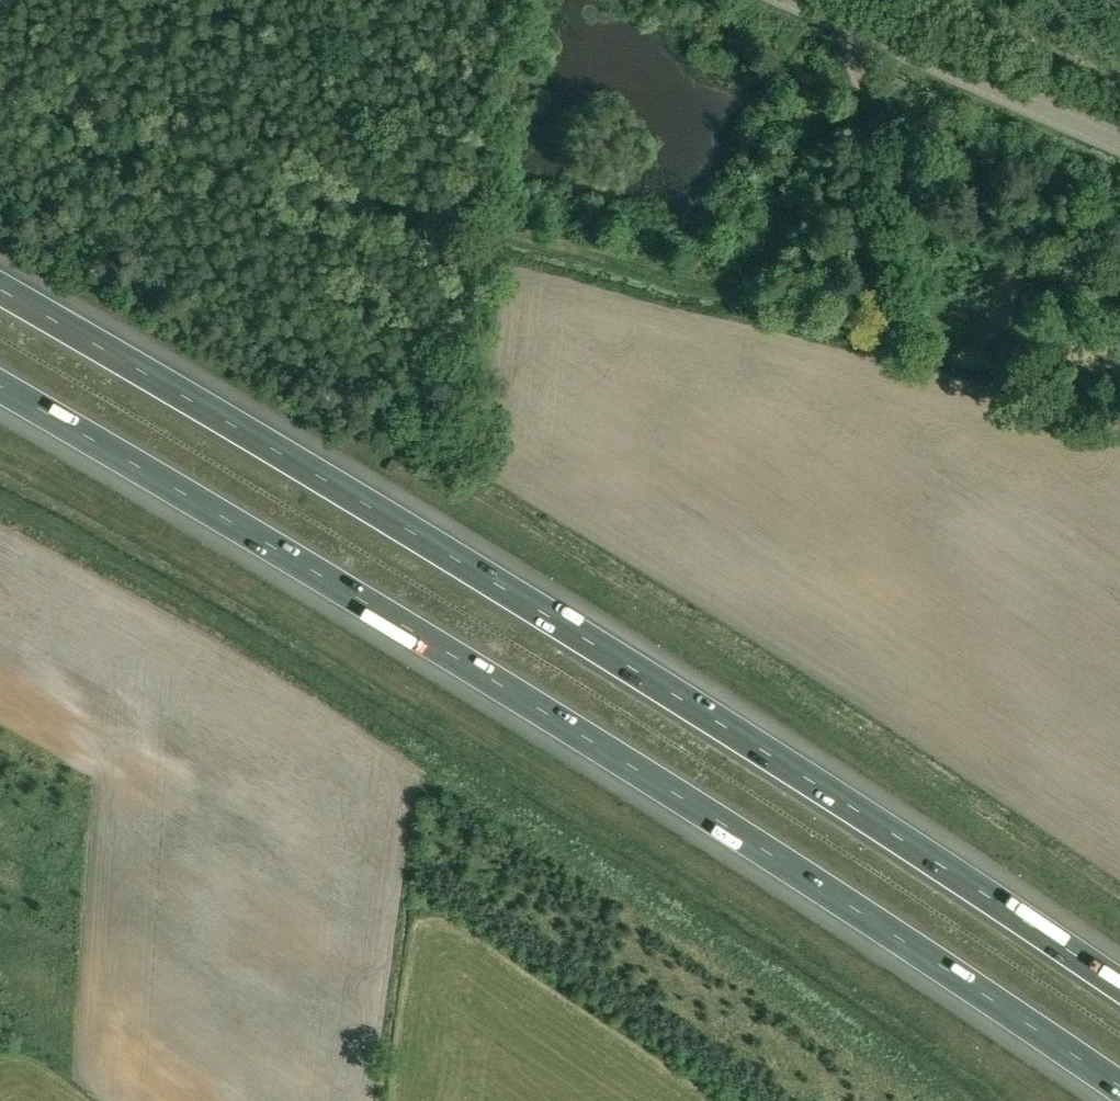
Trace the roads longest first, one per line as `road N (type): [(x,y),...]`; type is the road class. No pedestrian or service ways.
road 1 (motorway): [(0,386),(430,643),(1119,1089)]
road 2 (motorway): [(1119,989),(536,611),(0,292)]
road 3 (track): [(864,95),(823,121),(792,156),(761,250),(748,270),(724,281),(684,282),(513,232)]
road 4 (unclassified): [(1119,140),(797,0)]

